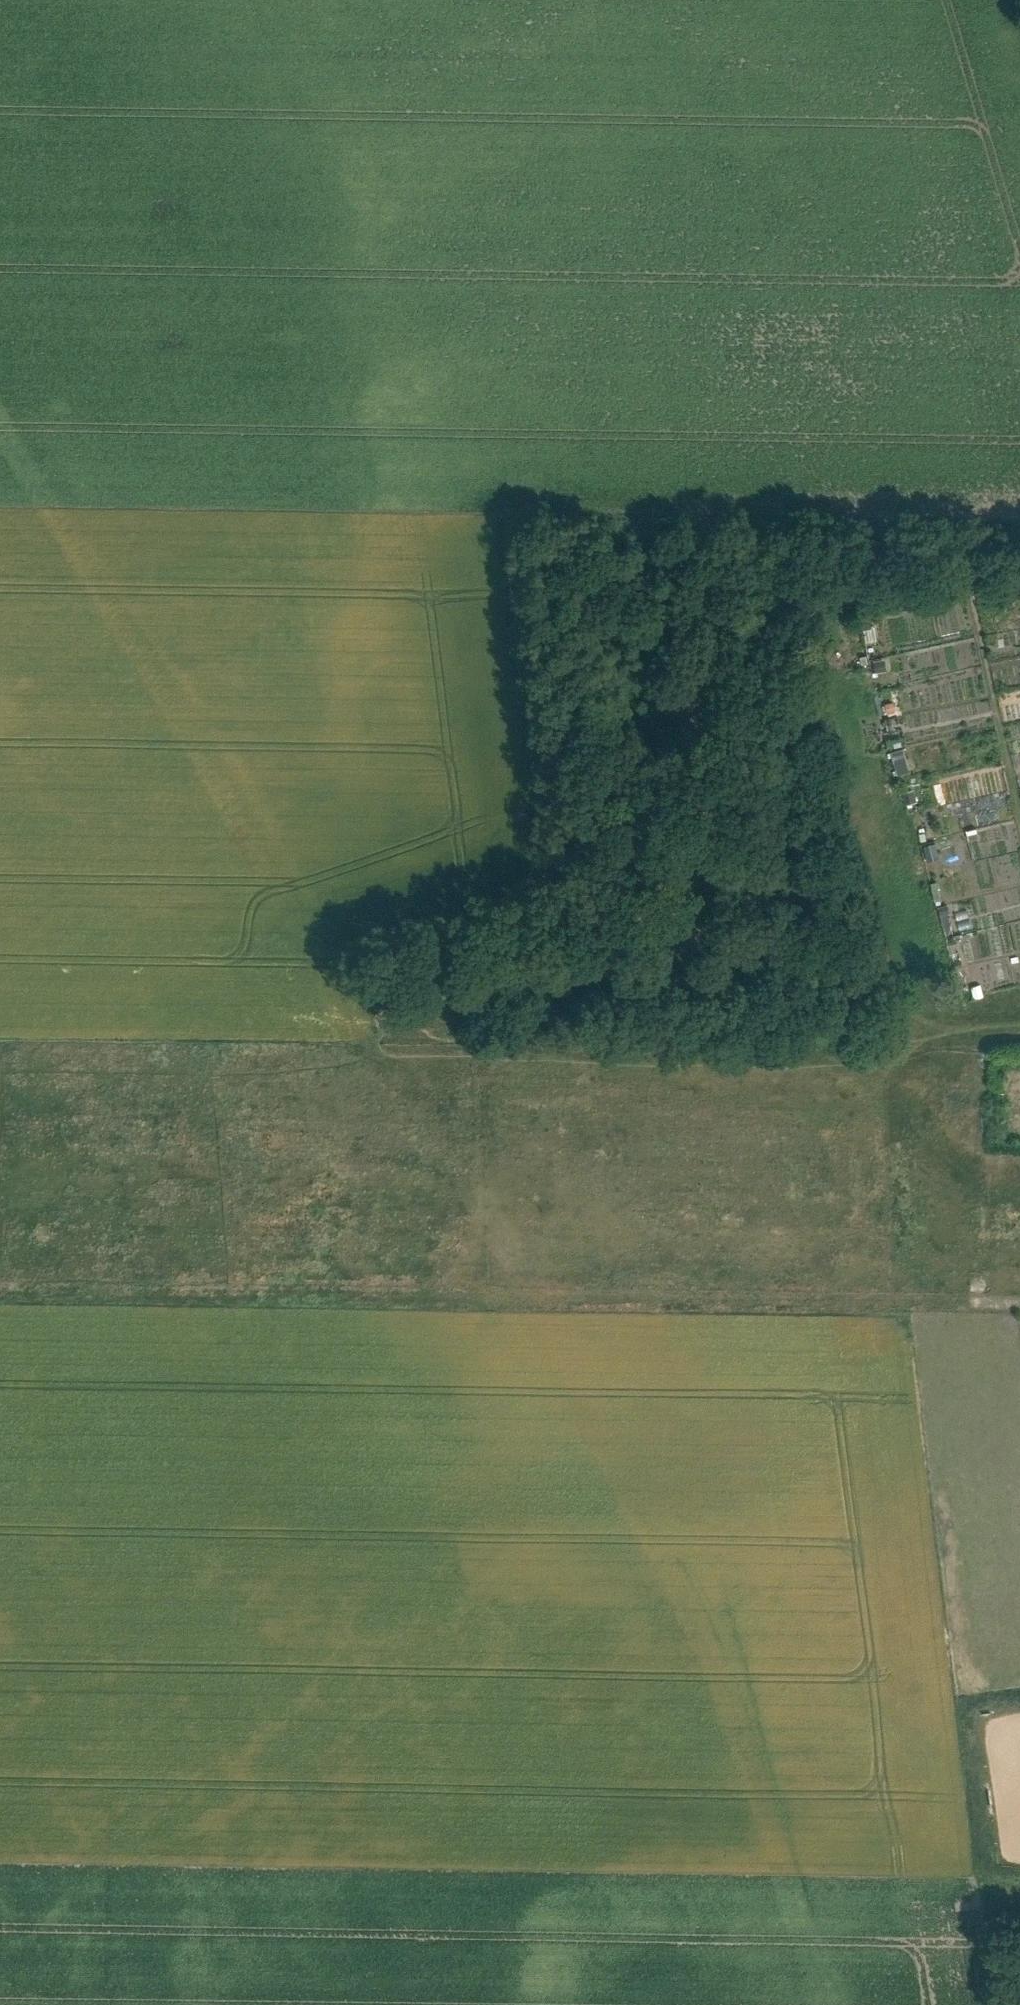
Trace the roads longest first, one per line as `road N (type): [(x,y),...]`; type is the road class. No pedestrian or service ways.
road 1 (track): [(976,1301),(0,1286)]
road 2 (track): [(1019,583),(803,605),(773,624),(719,681),(690,747)]

